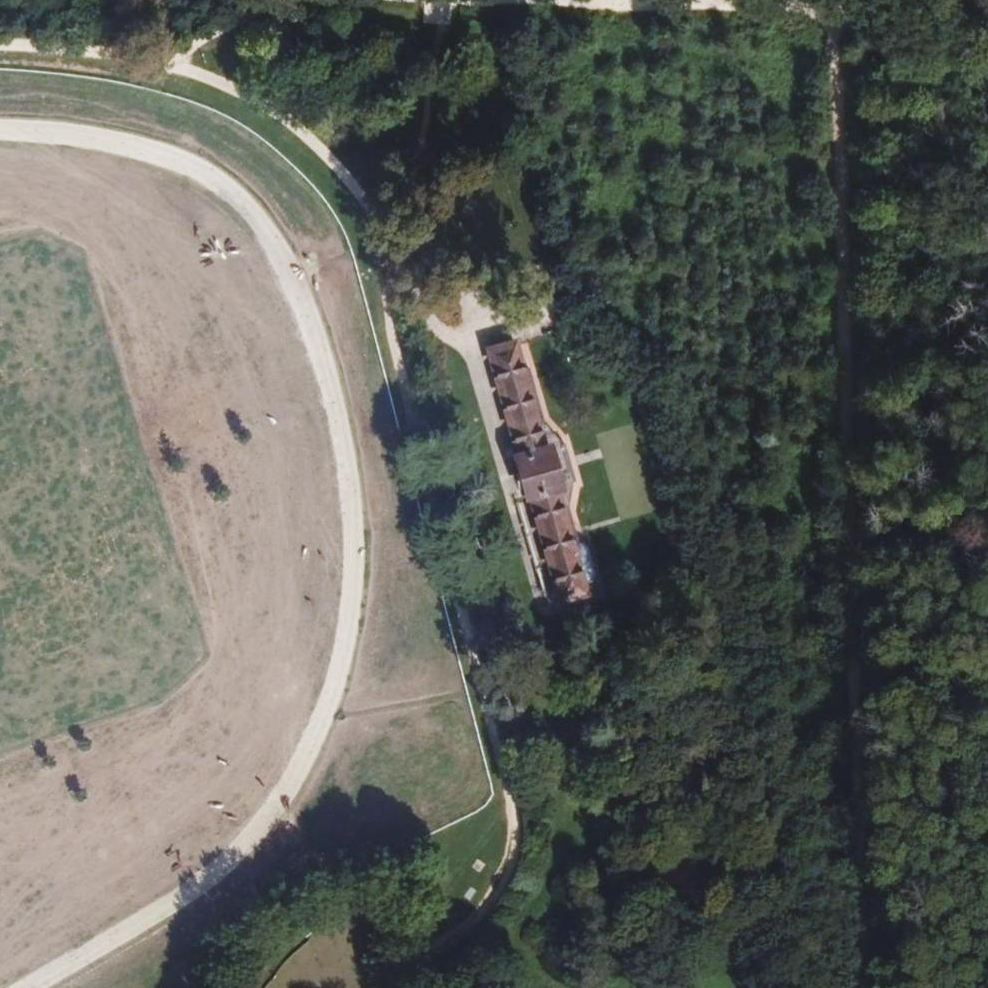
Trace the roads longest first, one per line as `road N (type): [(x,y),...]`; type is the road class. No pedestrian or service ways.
road 1 (track): [(801,987),(795,959),(765,922),(675,963),(579,941),(554,903),(652,590),(456,0)]
road 2 (track): [(408,987),(497,891),(515,817),(404,380),(379,239),(350,179),(286,117),(173,64)]
road 3 (track): [(834,7),(869,987)]
road 4 (track): [(516,0),(834,7)]
road 5 (track): [(273,0),(190,44),(173,64),(0,44)]
road 6 (track): [(987,1),(834,7)]

